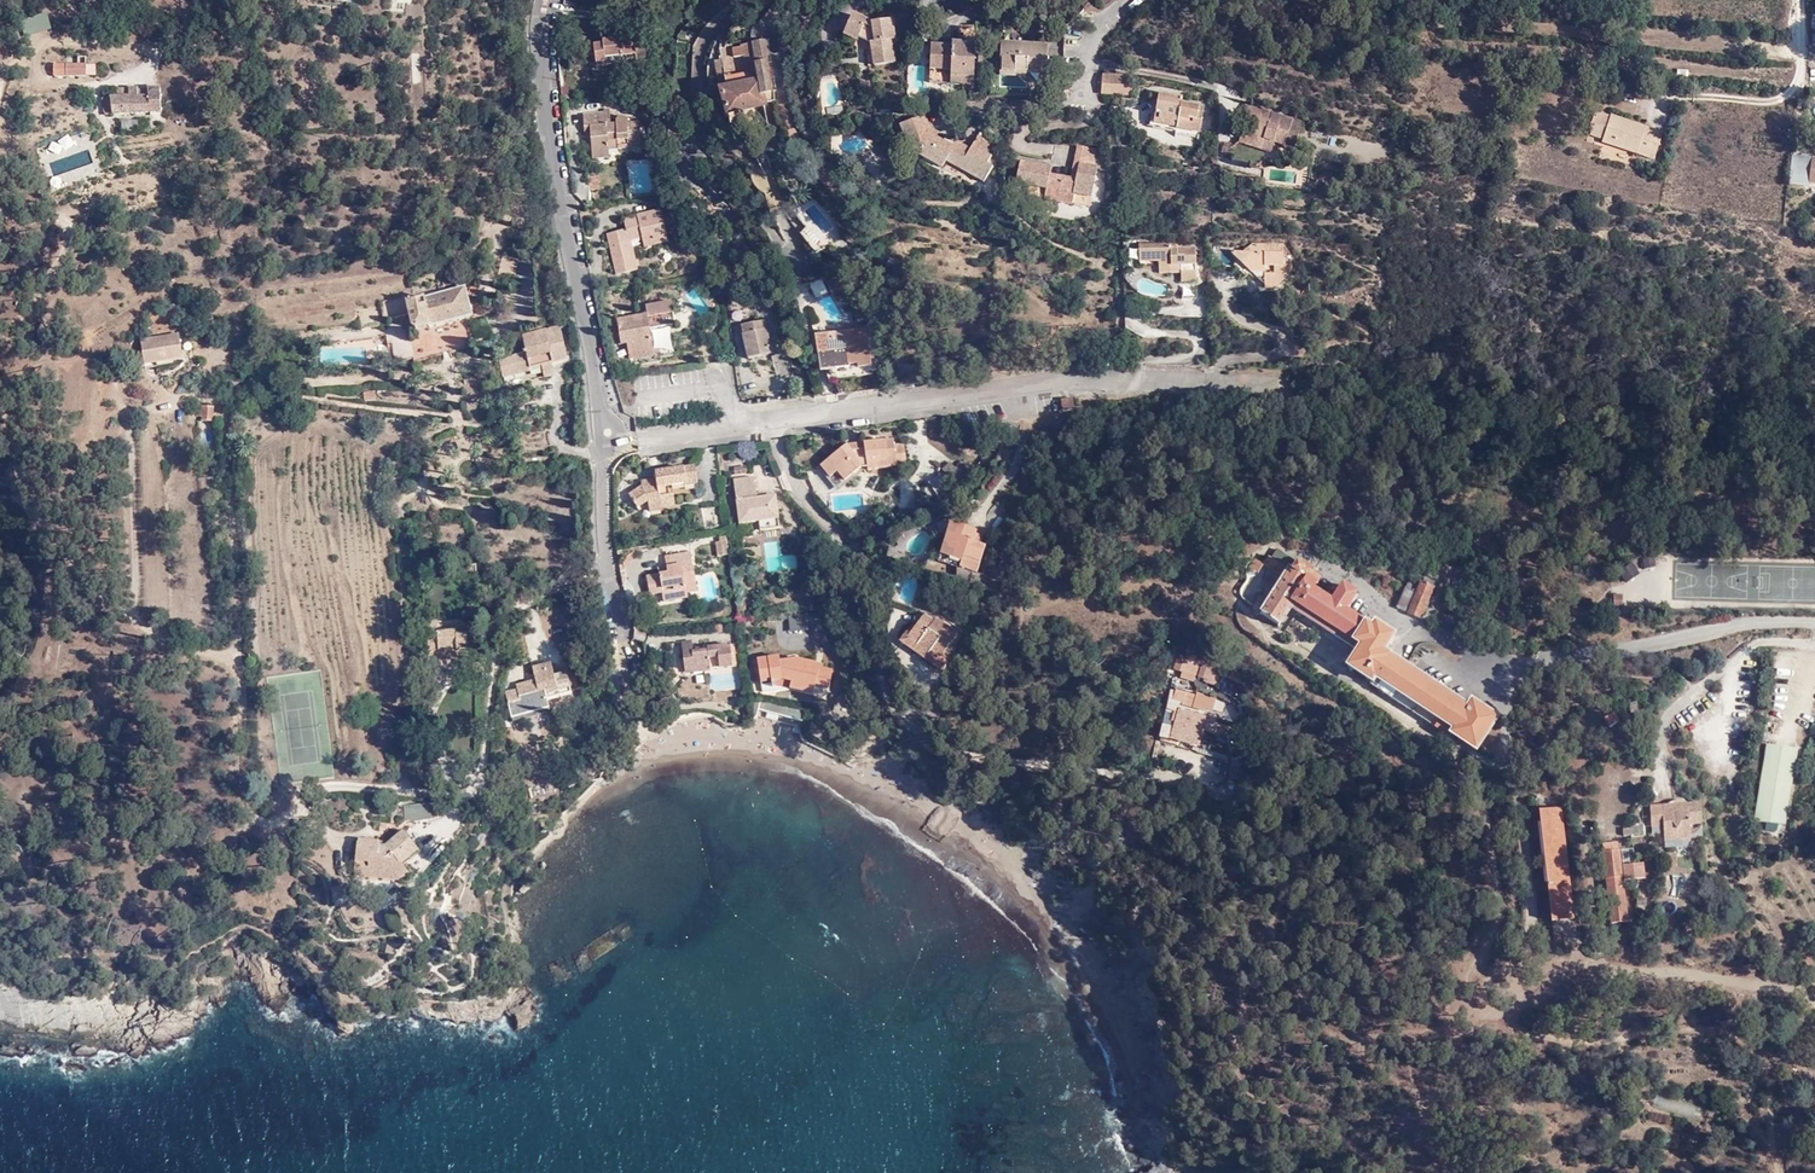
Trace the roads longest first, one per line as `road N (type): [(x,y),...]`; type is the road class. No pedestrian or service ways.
road 1 (residential): [(775,420),(792,483),(859,550),(860,618),(882,691),(911,729),(953,751),(1134,775),(1171,775),(1188,748)]
road 2 (unclassified): [(540,25),(556,174),(606,434)]
road 3 (residential): [(775,420),(1076,381),(1183,379)]
road 4 (unclassified): [(606,434),(601,511),(622,638)]
road 5 (residential): [(606,434),(637,440),(775,420)]
road 6 (track): [(622,638),(617,696),(656,749)]
road 7 (residential): [(1130,0),(1102,23),(1082,54),(1085,104)]

